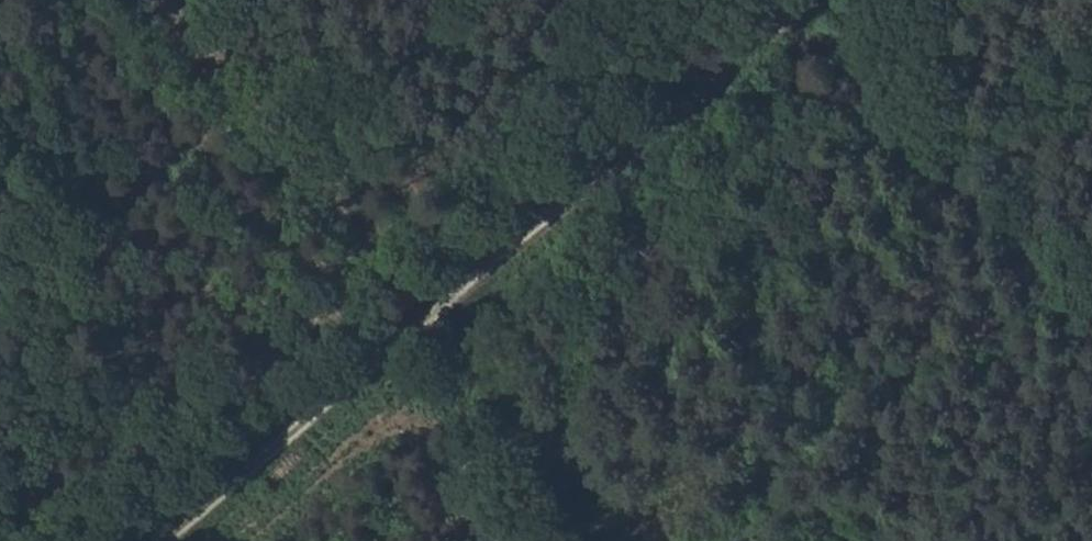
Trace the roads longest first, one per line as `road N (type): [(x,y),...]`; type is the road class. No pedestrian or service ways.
road 1 (track): [(781,0),(138,540)]
road 2 (track): [(143,0),(630,540)]

